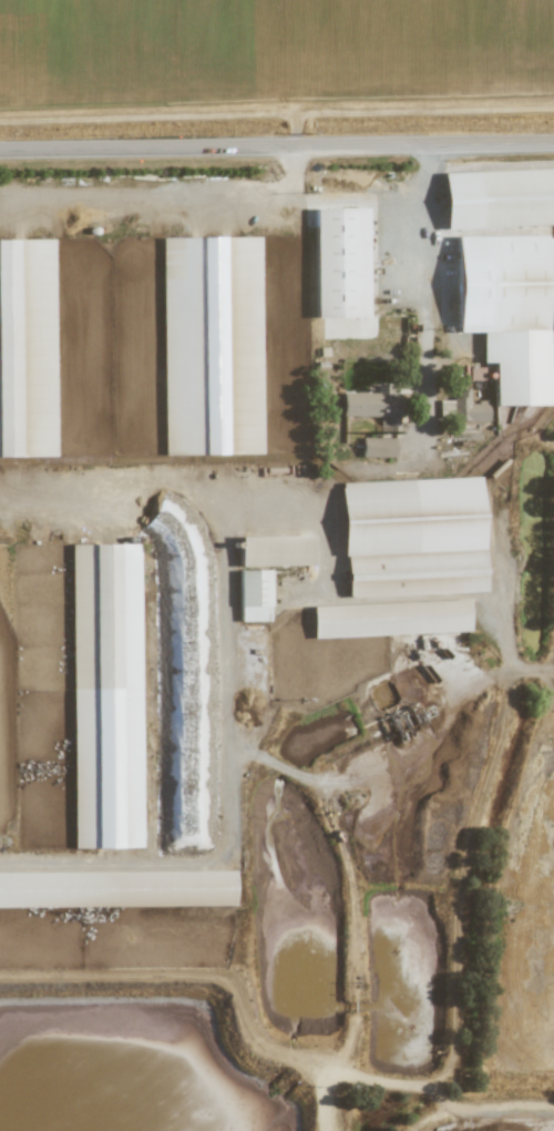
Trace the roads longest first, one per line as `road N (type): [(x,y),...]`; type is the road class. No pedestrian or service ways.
road 1 (tertiary): [(0,149),(553,143)]

